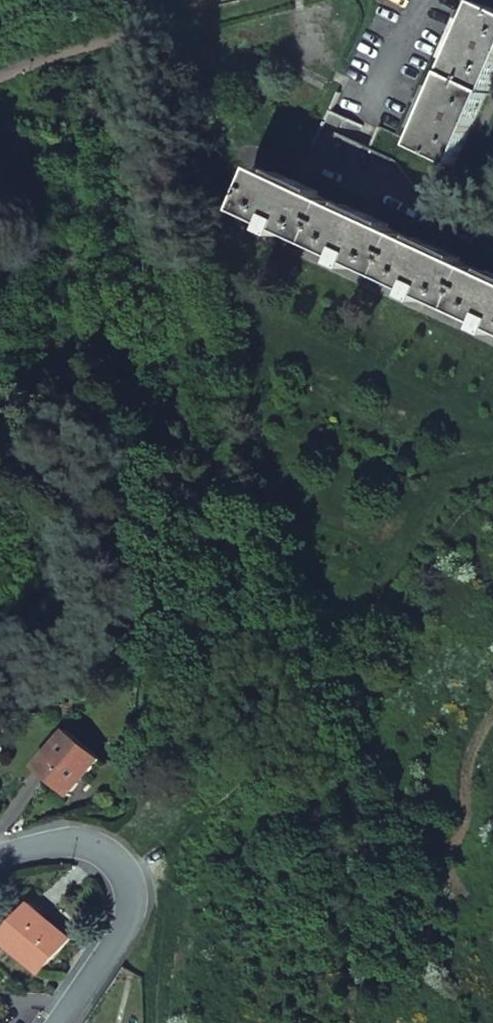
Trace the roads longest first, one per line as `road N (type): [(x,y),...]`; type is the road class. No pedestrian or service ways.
road 1 (residential): [(0,856),(64,841),(105,847),(134,894),(118,934),(61,1022)]

